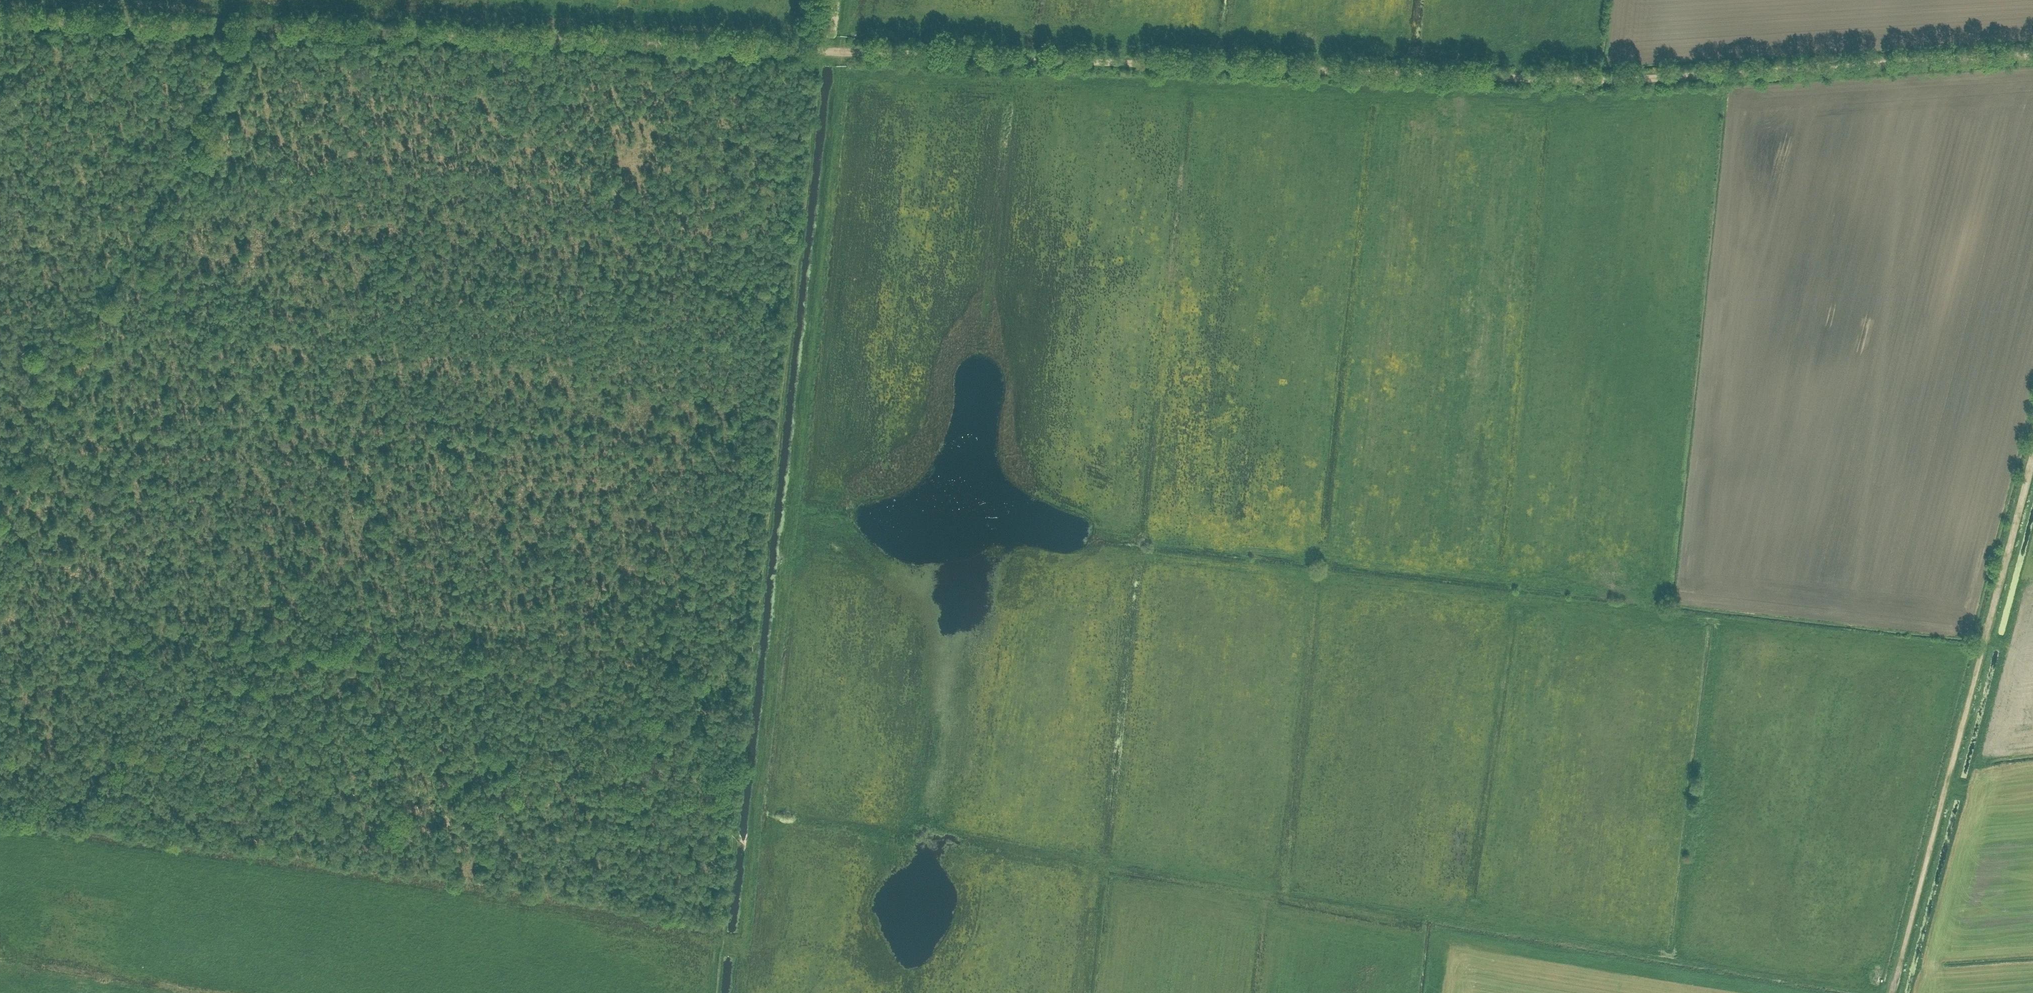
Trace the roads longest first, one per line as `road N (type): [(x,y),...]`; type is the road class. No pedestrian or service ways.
road 1 (track): [(816,50),(1555,78),(2032,53)]
road 2 (track): [(816,50),(0,18)]
road 3 (track): [(2032,439),(1890,992)]

